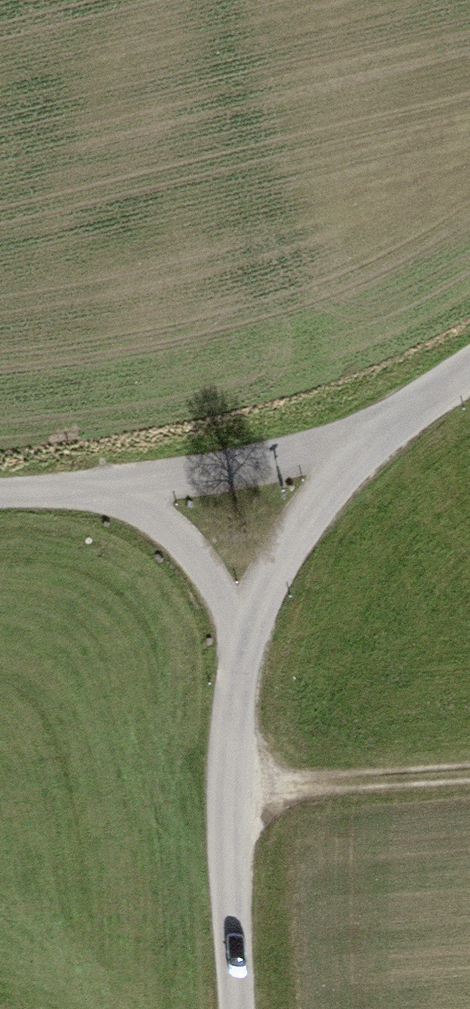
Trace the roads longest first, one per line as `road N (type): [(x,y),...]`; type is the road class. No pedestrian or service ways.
road 1 (unclassified): [(241,1008),(235,804),(247,638)]
road 2 (unclassified): [(372,444),(116,490)]
road 3 (track): [(469,781),(235,804)]
road 4 (unclassified): [(247,638),(290,550),(372,444)]
road 5 (unclassified): [(116,490),(201,557),(247,638)]
road 6 (unclassified): [(372,444),(469,373)]

